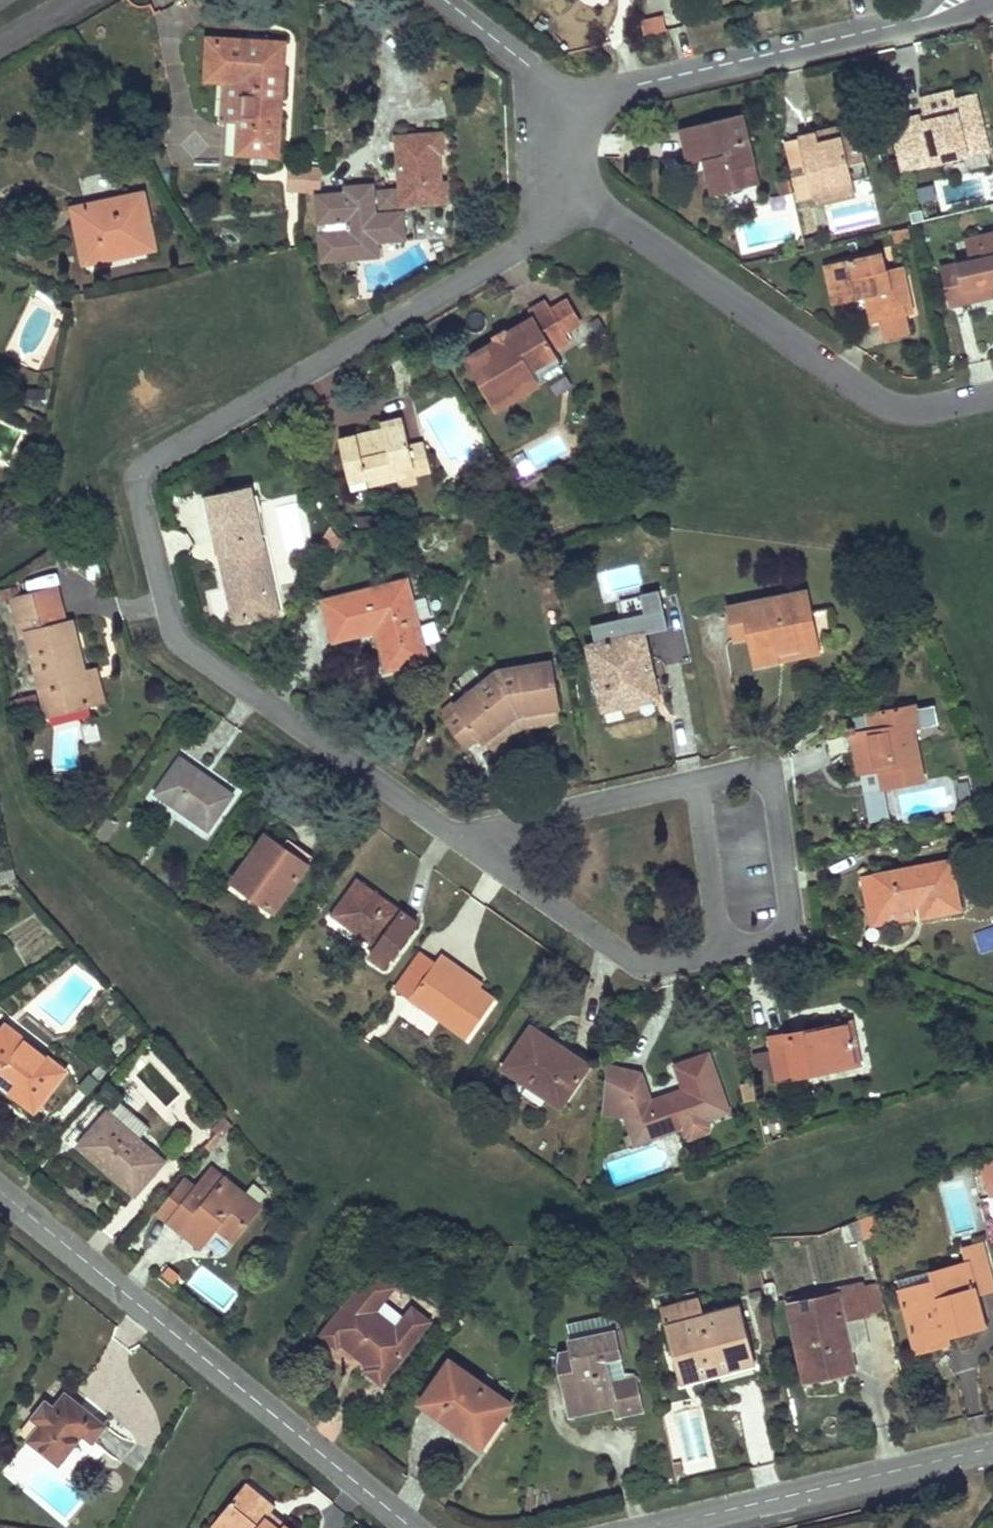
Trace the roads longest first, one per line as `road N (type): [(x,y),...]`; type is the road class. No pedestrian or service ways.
road 1 (residential): [(560,171),(551,207),(504,255),(171,448),(144,477),(182,643),(435,825)]
road 2 (residential): [(0,1195),(412,1527)]
road 3 (residential): [(992,397),(921,411),(868,397),(608,220),(560,171)]
road 4 (residential): [(945,14),(560,106)]
road 5 (residential): [(661,1527),(992,1450)]
road 6 (residential): [(435,825),(643,967),(720,956)]
road 7 (residential): [(720,956),(786,937),(790,888),(776,789),(765,775),(699,781)]
road 8 (residential): [(699,781),(481,833),(435,825)]
road 9 (residential): [(720,956),(699,781)]
road 10 (residential): [(560,106),(540,73),(446,0)]

